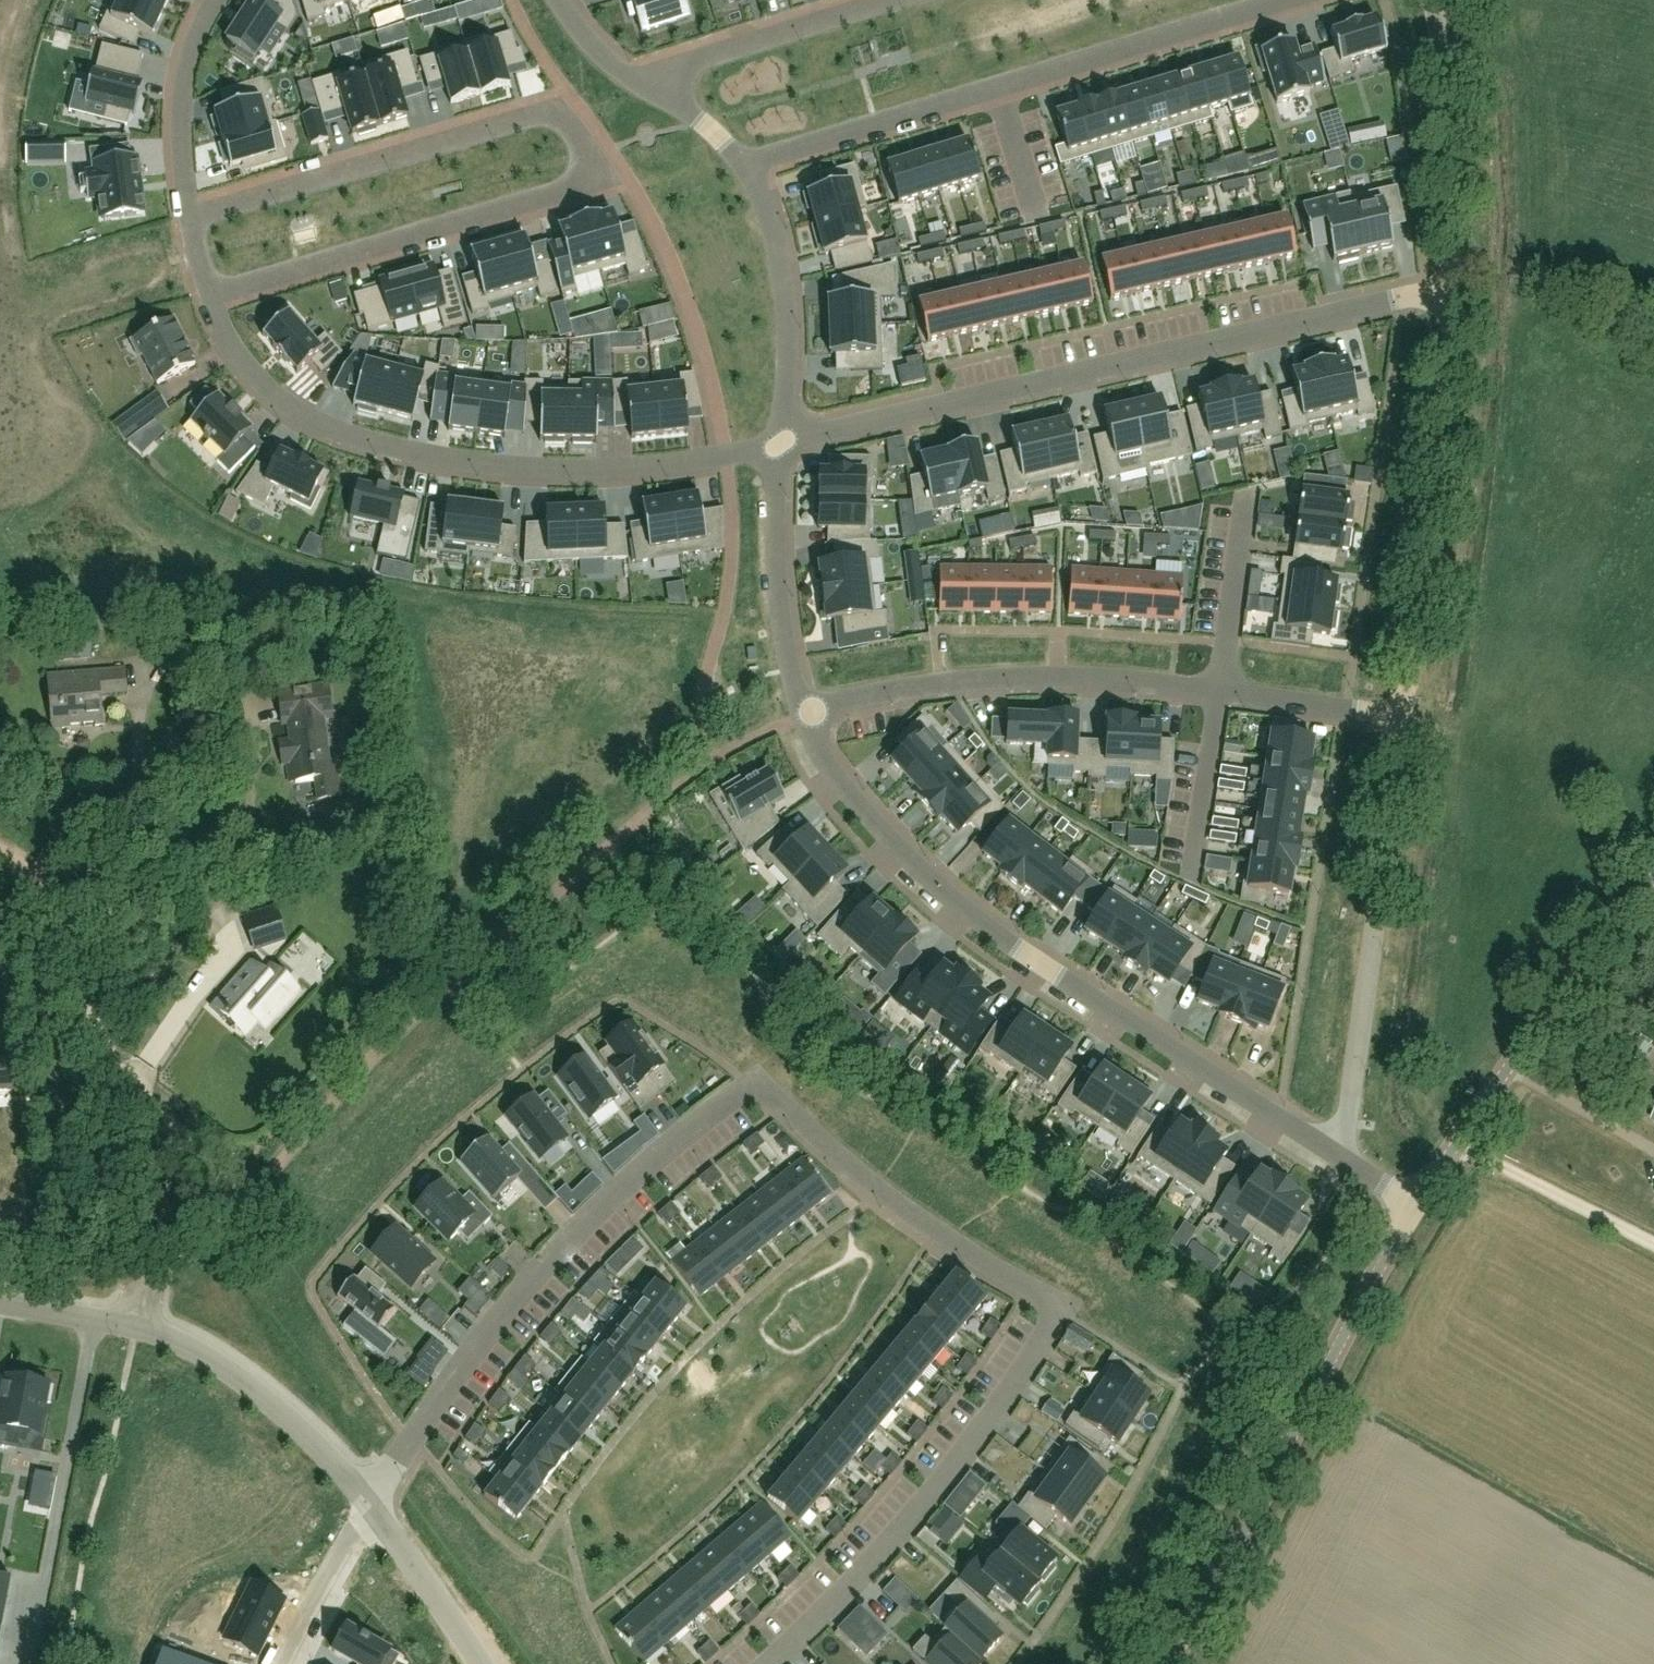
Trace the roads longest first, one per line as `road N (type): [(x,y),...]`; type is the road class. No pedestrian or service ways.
road 1 (residential): [(374,1498),(510,1307),(605,1198),(758,1082),(875,1194),(1048,1298),(1055,1314),(1039,1347),(928,1495),(770,1663)]
road 2 (residential): [(1333,1152),(985,923),(913,863),(834,774),(806,710)]
road 3 (residential): [(782,443),(1448,289)]
road 4 (residential): [(782,443),(604,469),(435,455),(339,429),(279,391),(237,345),(215,290)]
road 5 (residential): [(743,163),(1281,0)]
road 6 (tertiary): [(1169,1663),(1417,1204)]
road 7 (residential): [(586,139),(614,175),(215,290)]
road 8 (residential): [(1333,1152),(1356,1078),(1405,718)]
road 9 (track): [(245,1204),(224,1172),(149,1110),(105,1053),(54,909),(30,875),(0,852)]
road 10 (residential): [(1405,718),(1446,412),(1448,289)]
road 11 (residential): [(586,139),(559,105),(193,217)]
road 12 (residential): [(806,710),(997,677),(1217,688)]
road 13 (unclassified): [(1417,1204),(1482,1100),(1653,888)]
road 14 (tertiary): [(135,1324),(247,1380),(374,1498)]
road 15 (residential): [(1448,289),(1449,119),(1432,0)]
road 16 (residential): [(782,443),(785,308),(773,228),(743,163)]
road 17 (residential): [(638,79),(898,0)]
road 18 (residential): [(806,710),(778,573),(782,443)]
road 19 (residential): [(193,217),(181,113),(193,47),(215,0)]
road 20 (residential): [(1217,688),(1242,491)]
road 21 (residential): [(1193,884),(1217,688)]
road 22 (tertiary): [(374,1498),(477,1663)]
road 23 (residential): [(1217,688),(1405,718)]
road 24 (residential): [(374,1498),(283,1663)]
road 25 (residential): [(135,1324),(153,1284),(219,1235),(245,1204)]
road 26 (tertiary): [(0,1300),(135,1324)]
road 27 (residential): [(743,163),(638,79)]

